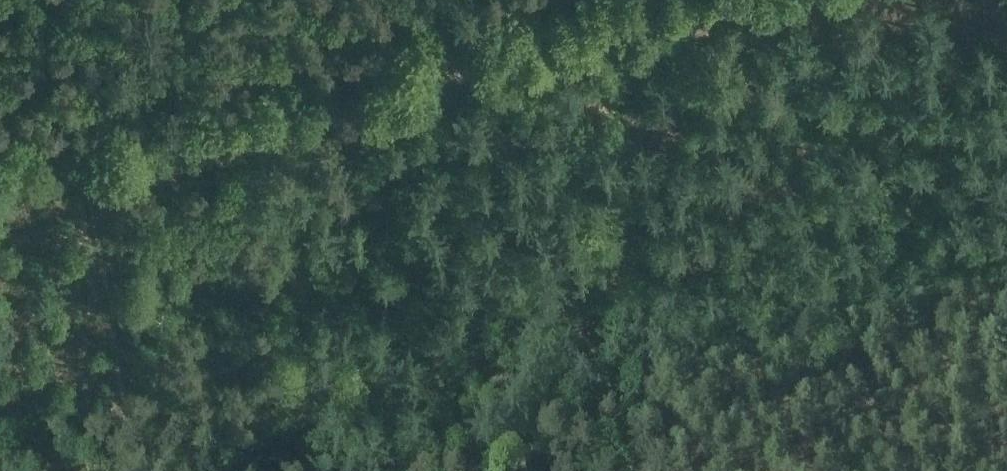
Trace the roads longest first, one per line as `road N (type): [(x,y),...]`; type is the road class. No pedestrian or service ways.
road 1 (track): [(82,173),(710,30)]
road 2 (track): [(451,470),(1006,289)]
road 3 (track): [(631,470),(482,81)]
road 4 (track): [(82,173),(111,312),(121,417),(114,470)]

